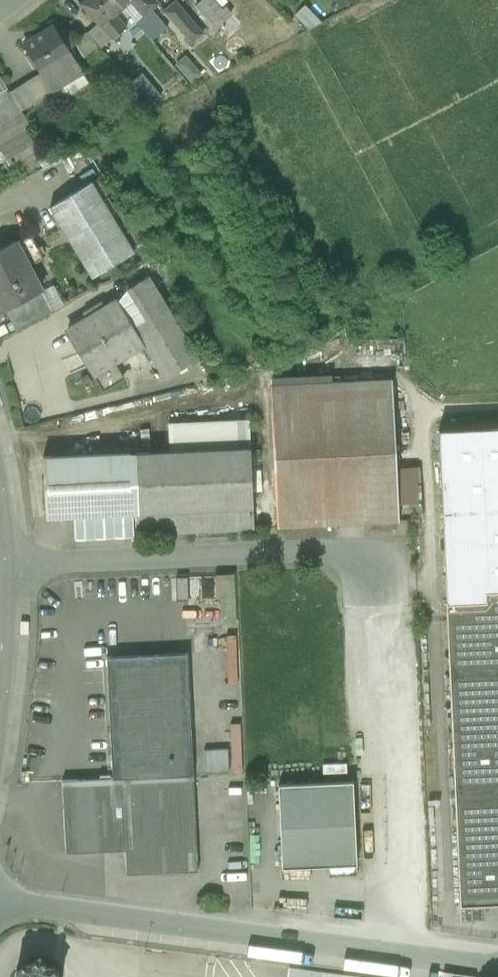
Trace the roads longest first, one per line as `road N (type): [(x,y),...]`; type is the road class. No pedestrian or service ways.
road 1 (residential): [(497,966),(0,899)]
road 2 (residential): [(12,571),(387,553)]
road 3 (residential): [(0,761),(12,571)]

